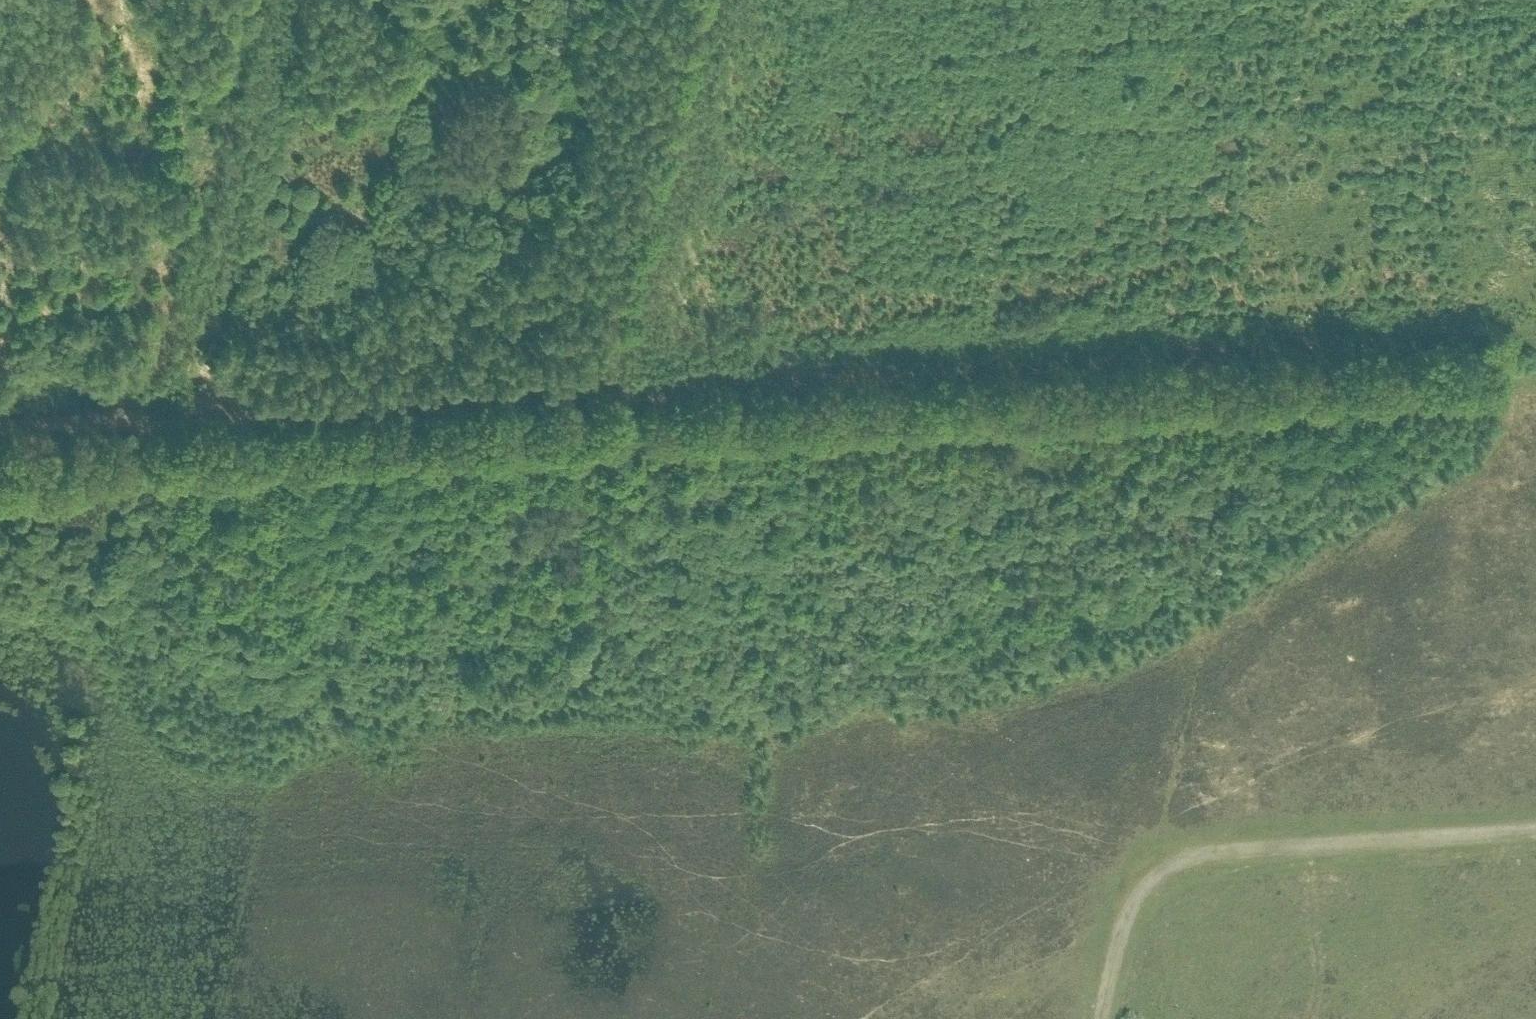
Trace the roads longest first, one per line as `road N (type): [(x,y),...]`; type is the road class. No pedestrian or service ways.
road 1 (track): [(1535,831),(1165,867),(1120,921),(1099,1018)]

